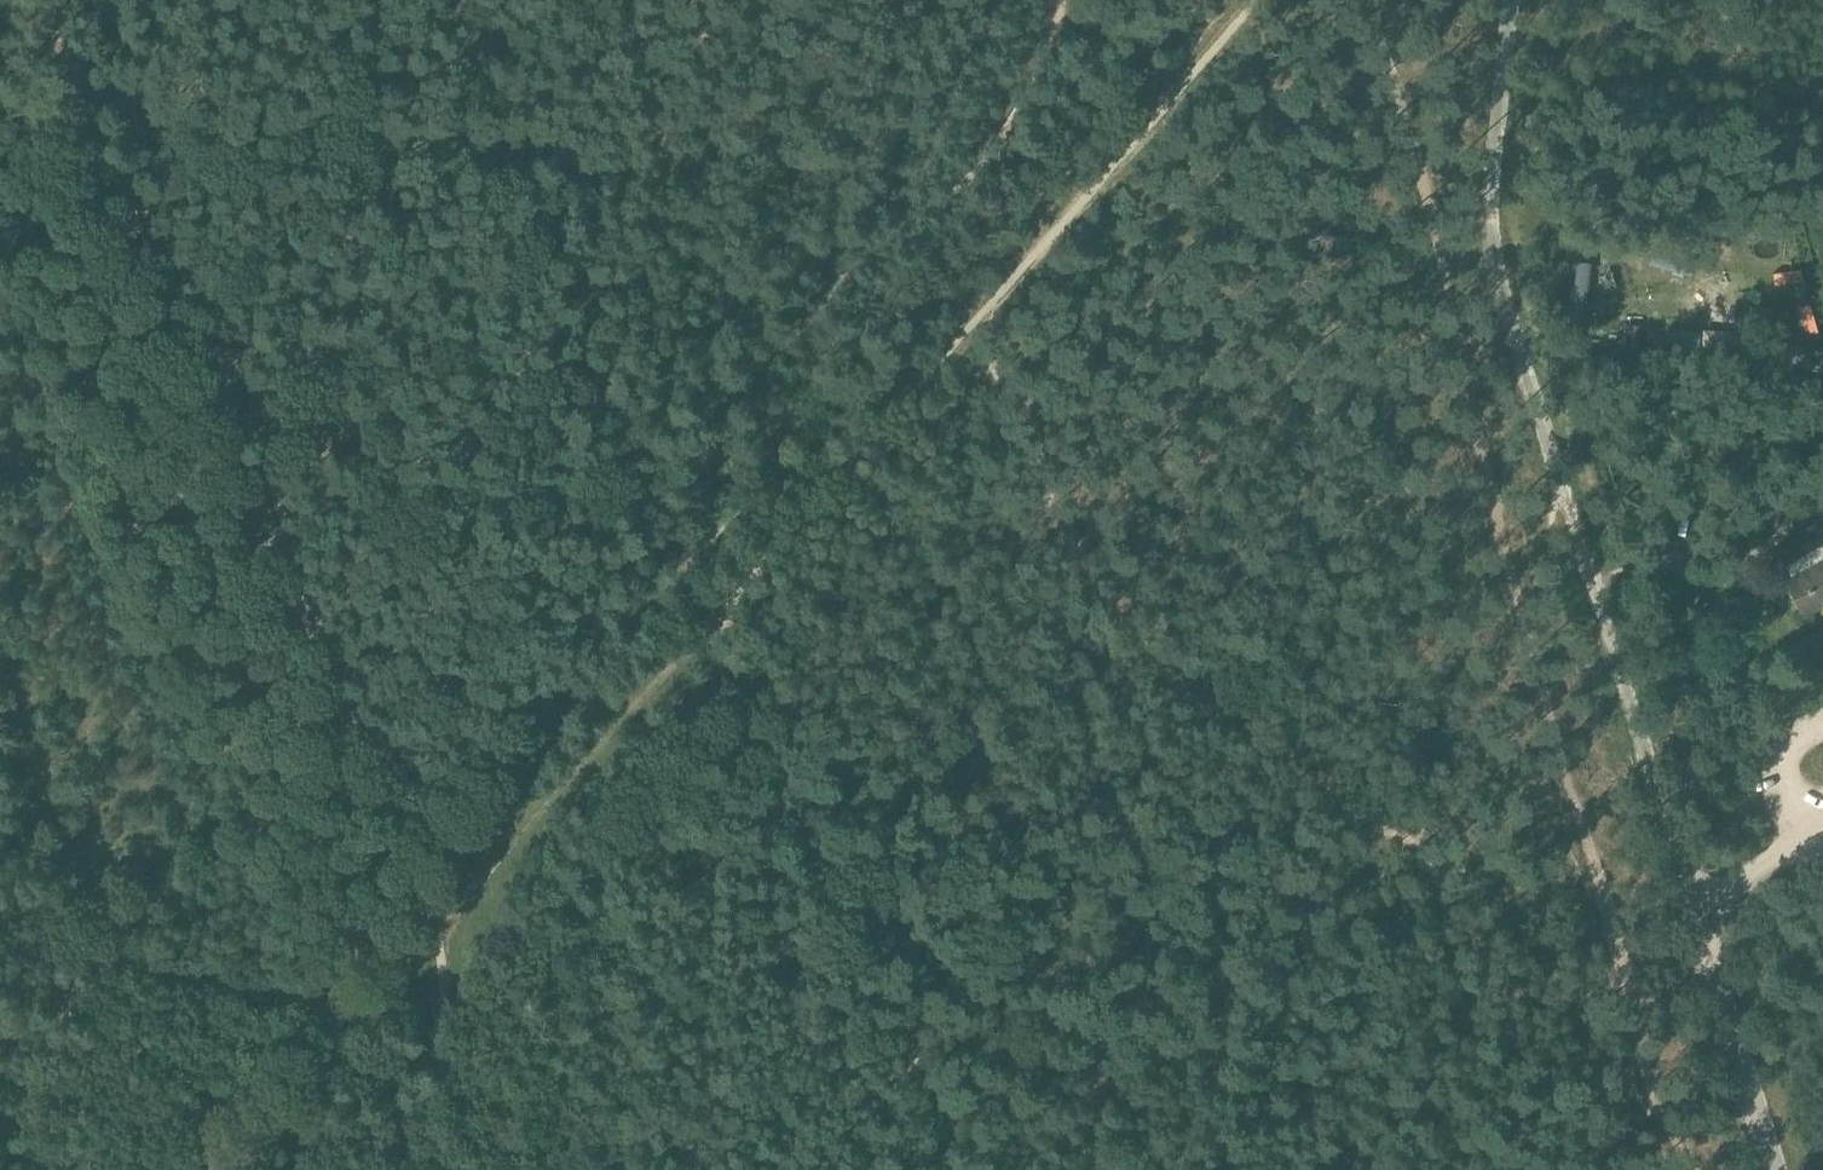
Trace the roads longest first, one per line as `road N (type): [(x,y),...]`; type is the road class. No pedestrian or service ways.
road 1 (track): [(1262,0),(724,627),(437,927),(225,1169)]
road 2 (track): [(1051,0),(1040,53),(991,133),(936,203),(848,276),(761,372),(754,399),(775,466),(627,646),(537,738),(482,880)]
road 3 (unclassified): [(1777,1169),(1589,554)]
road 4 (track): [(1589,554),(1496,260),(1493,190),(1511,0)]
road 5 (track): [(0,1072),(174,1128),(229,1166)]

